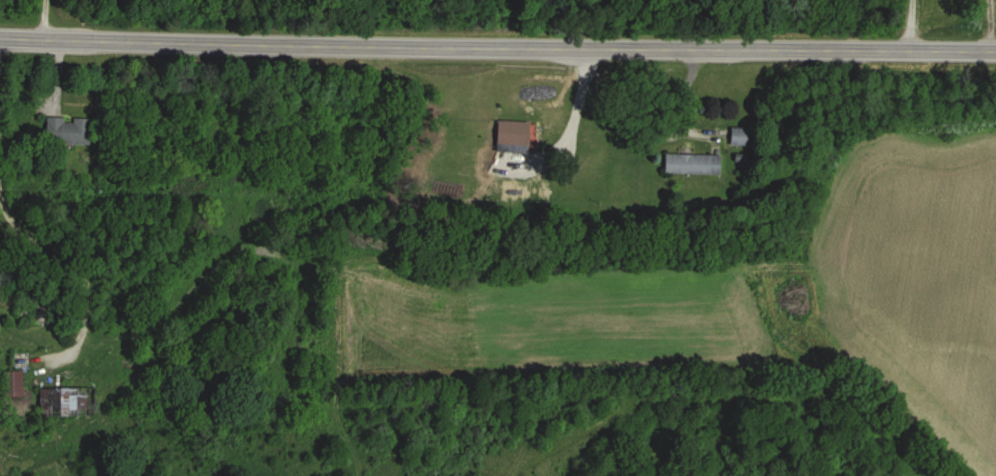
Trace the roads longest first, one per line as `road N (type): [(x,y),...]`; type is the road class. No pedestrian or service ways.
road 1 (primary): [(995,51),(0,38)]

